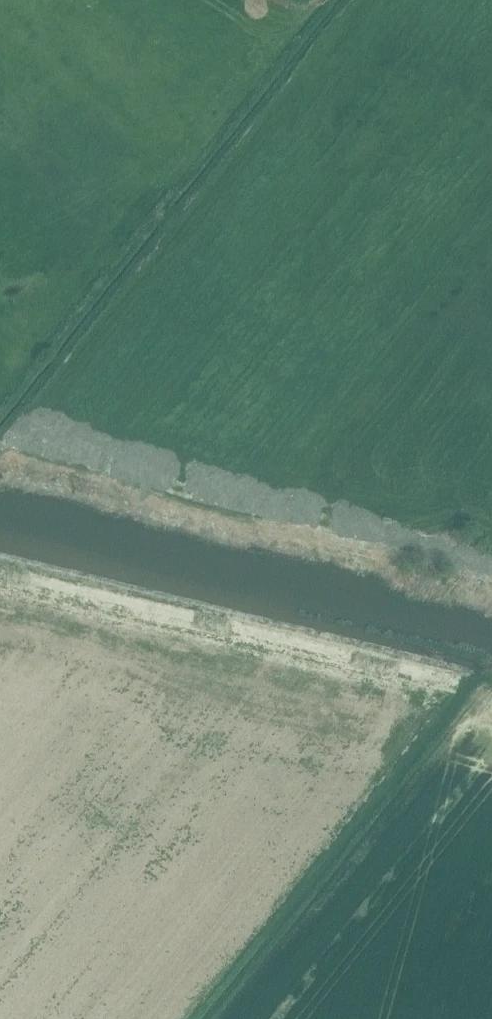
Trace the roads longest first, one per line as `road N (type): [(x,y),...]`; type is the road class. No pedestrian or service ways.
road 1 (track): [(307,0),(0,377)]

